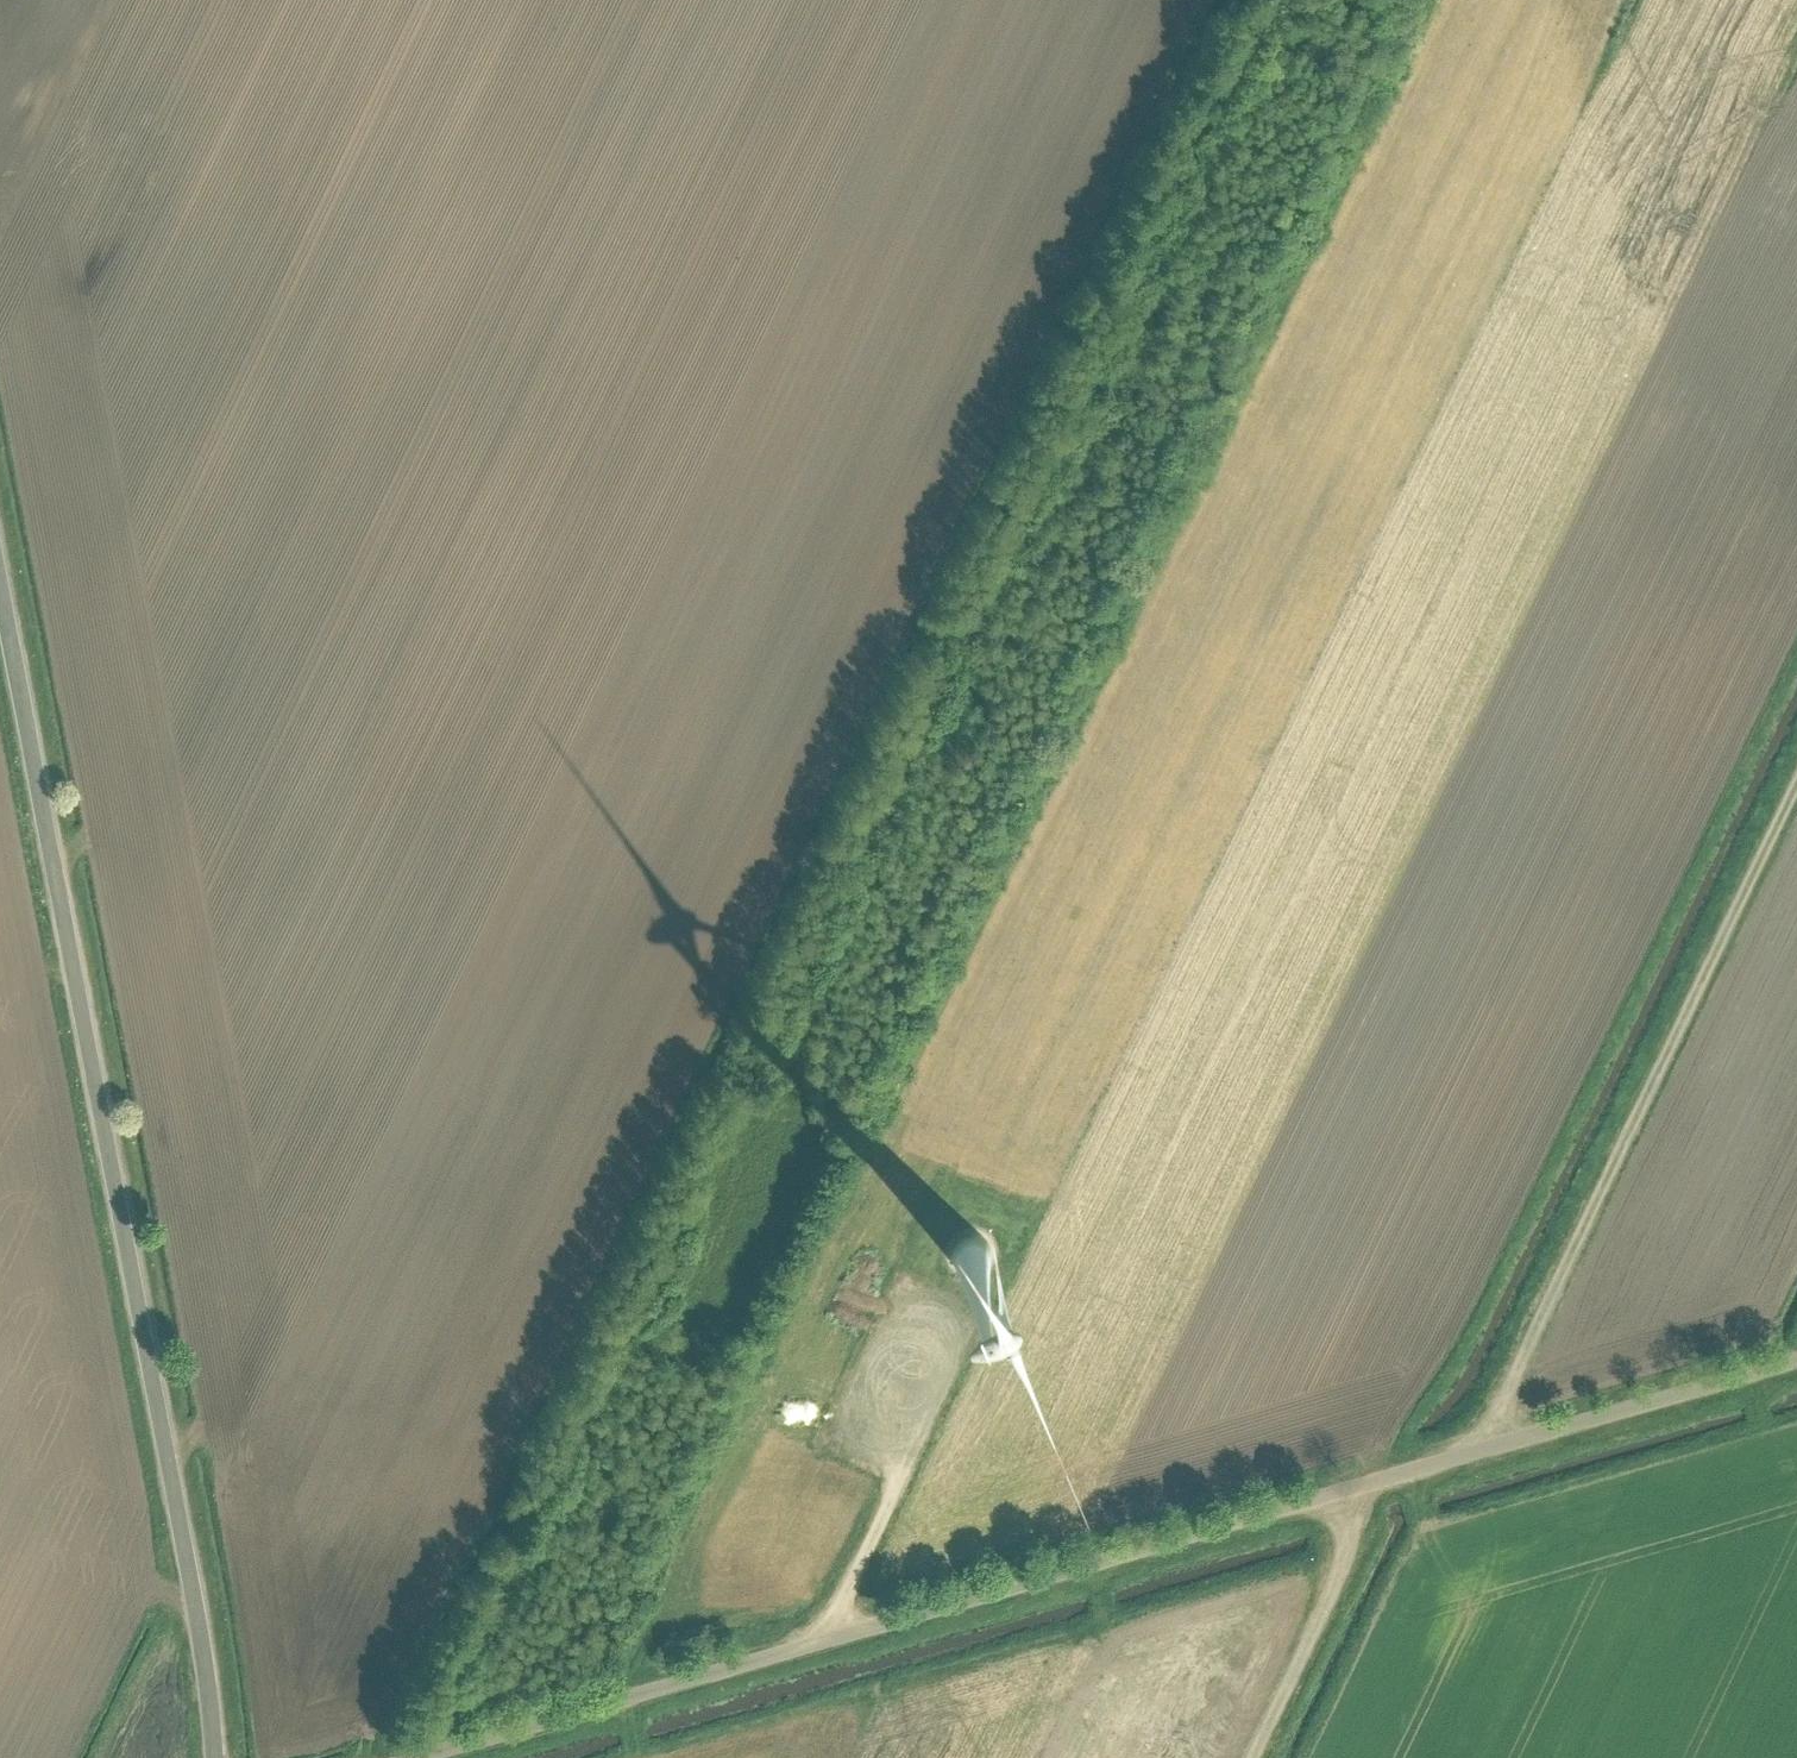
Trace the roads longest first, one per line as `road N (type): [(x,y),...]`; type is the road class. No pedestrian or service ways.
road 1 (unclassified): [(412,1757),(1796,1356)]
road 2 (tertiary): [(0,553),(171,1456),(219,1757)]
road 3 (track): [(1474,1447),(1796,785)]
road 4 (track): [(1351,1483),(1338,1570),(1248,1757)]
road 5 (track): [(828,1634),(915,1424)]

